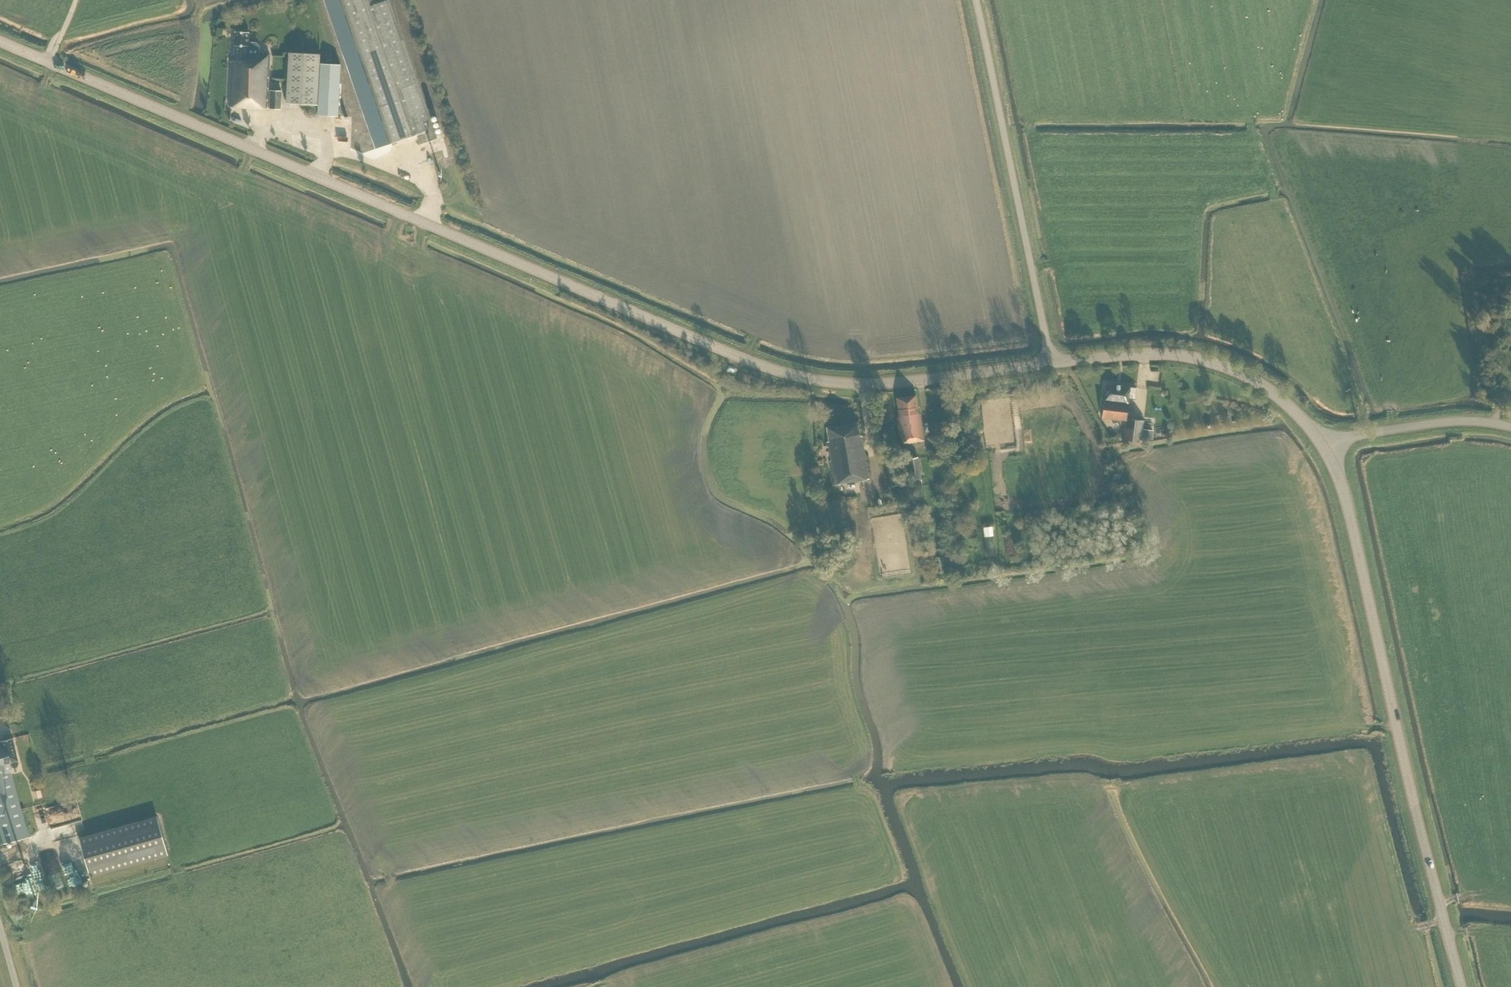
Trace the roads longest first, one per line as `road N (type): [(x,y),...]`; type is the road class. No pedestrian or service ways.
road 1 (secondary): [(1050,364),(885,386),(828,383),(744,359),(0,41)]
road 2 (secondary): [(1462,986),(1348,508),(1325,446)]
road 3 (unclassified): [(1050,364),(976,0)]
road 4 (secondary): [(1325,446),(1281,396),(1202,358),(1165,353),(1050,364)]
road 5 (unclassified): [(1510,428),(1449,421),(1325,446)]

